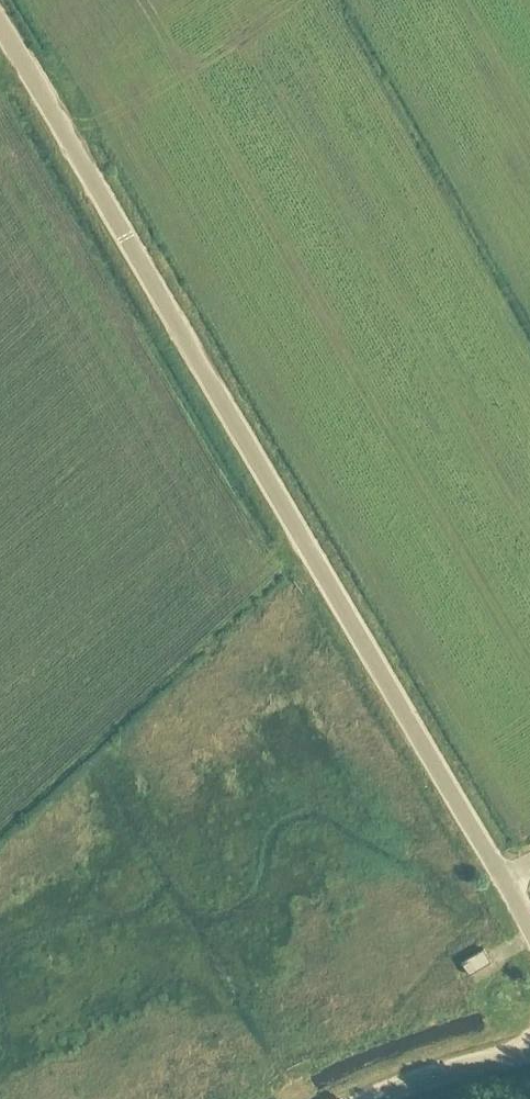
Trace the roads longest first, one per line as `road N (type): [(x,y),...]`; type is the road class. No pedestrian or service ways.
road 1 (unclassified): [(529,930),(0,18)]
road 2 (unclassified): [(369,1098),(529,1051)]

